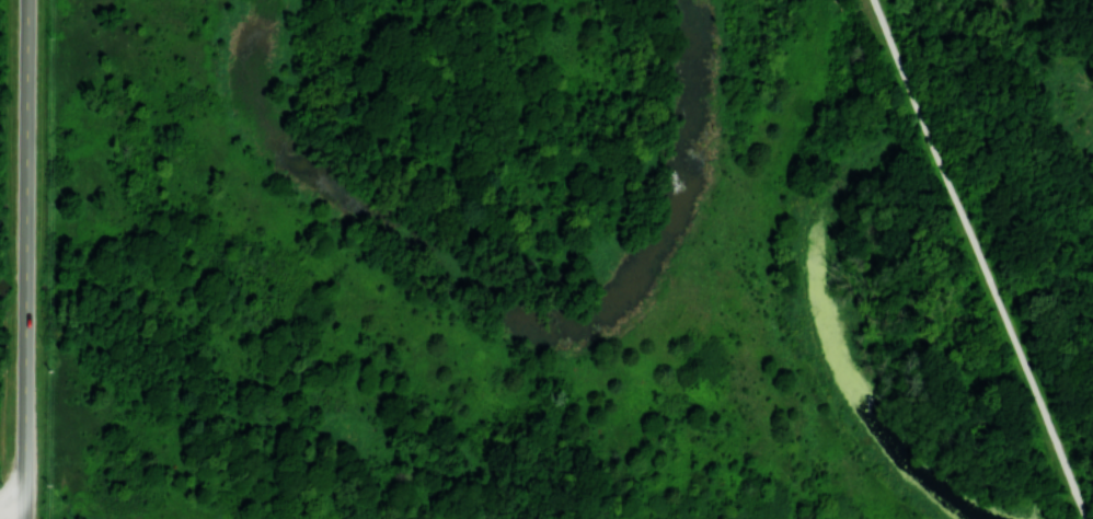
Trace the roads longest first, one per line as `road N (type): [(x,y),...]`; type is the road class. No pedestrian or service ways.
road 1 (secondary): [(29,0),(25,508)]

